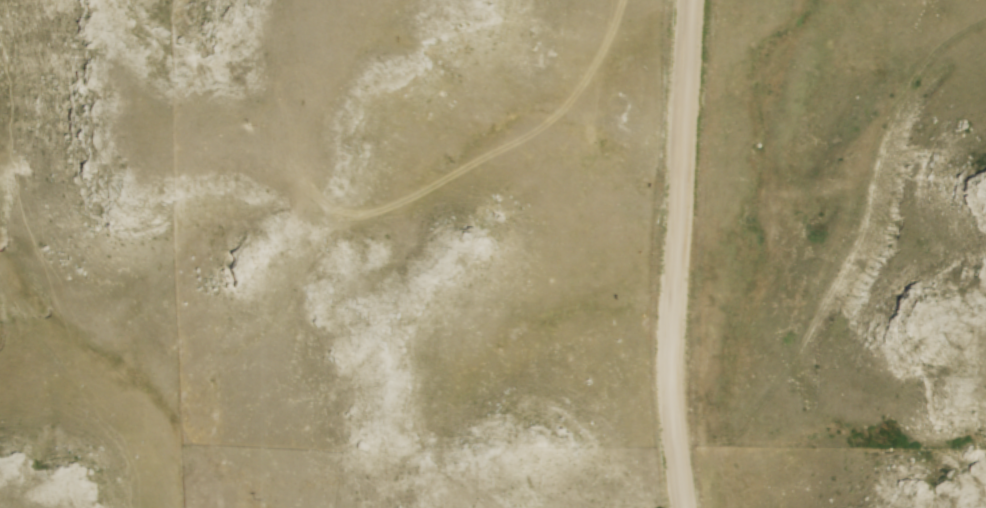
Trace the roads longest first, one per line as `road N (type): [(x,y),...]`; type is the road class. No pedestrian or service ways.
road 1 (tertiary): [(674,507),(662,344),(683,0)]

